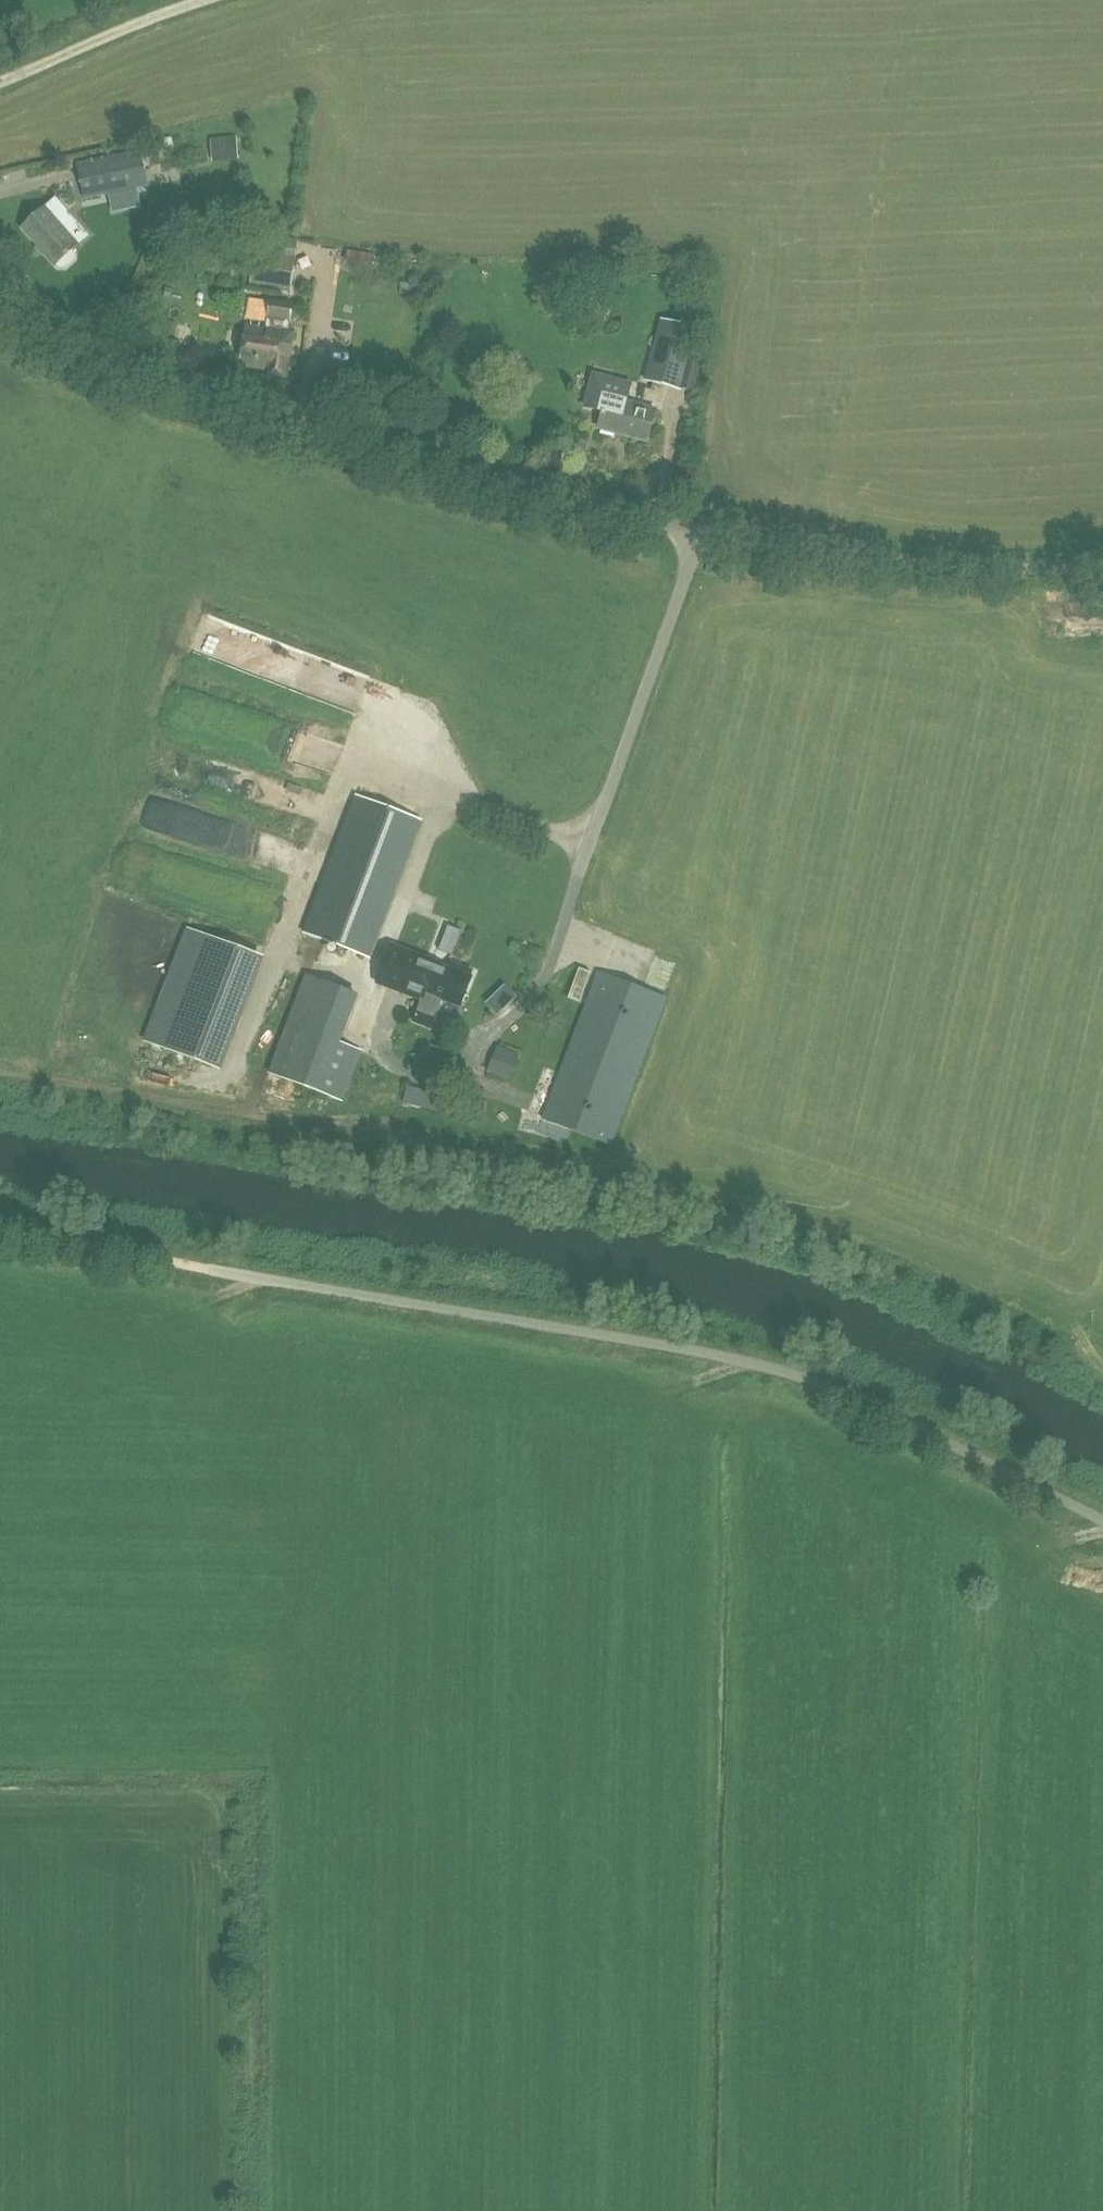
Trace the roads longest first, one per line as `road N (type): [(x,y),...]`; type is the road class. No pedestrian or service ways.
road 1 (unclassified): [(1102,565),(869,557),(698,529),(97,347),(39,317),(0,280)]
road 2 (unclassified): [(1102,1522),(870,1404),(758,1365),(210,1269)]

